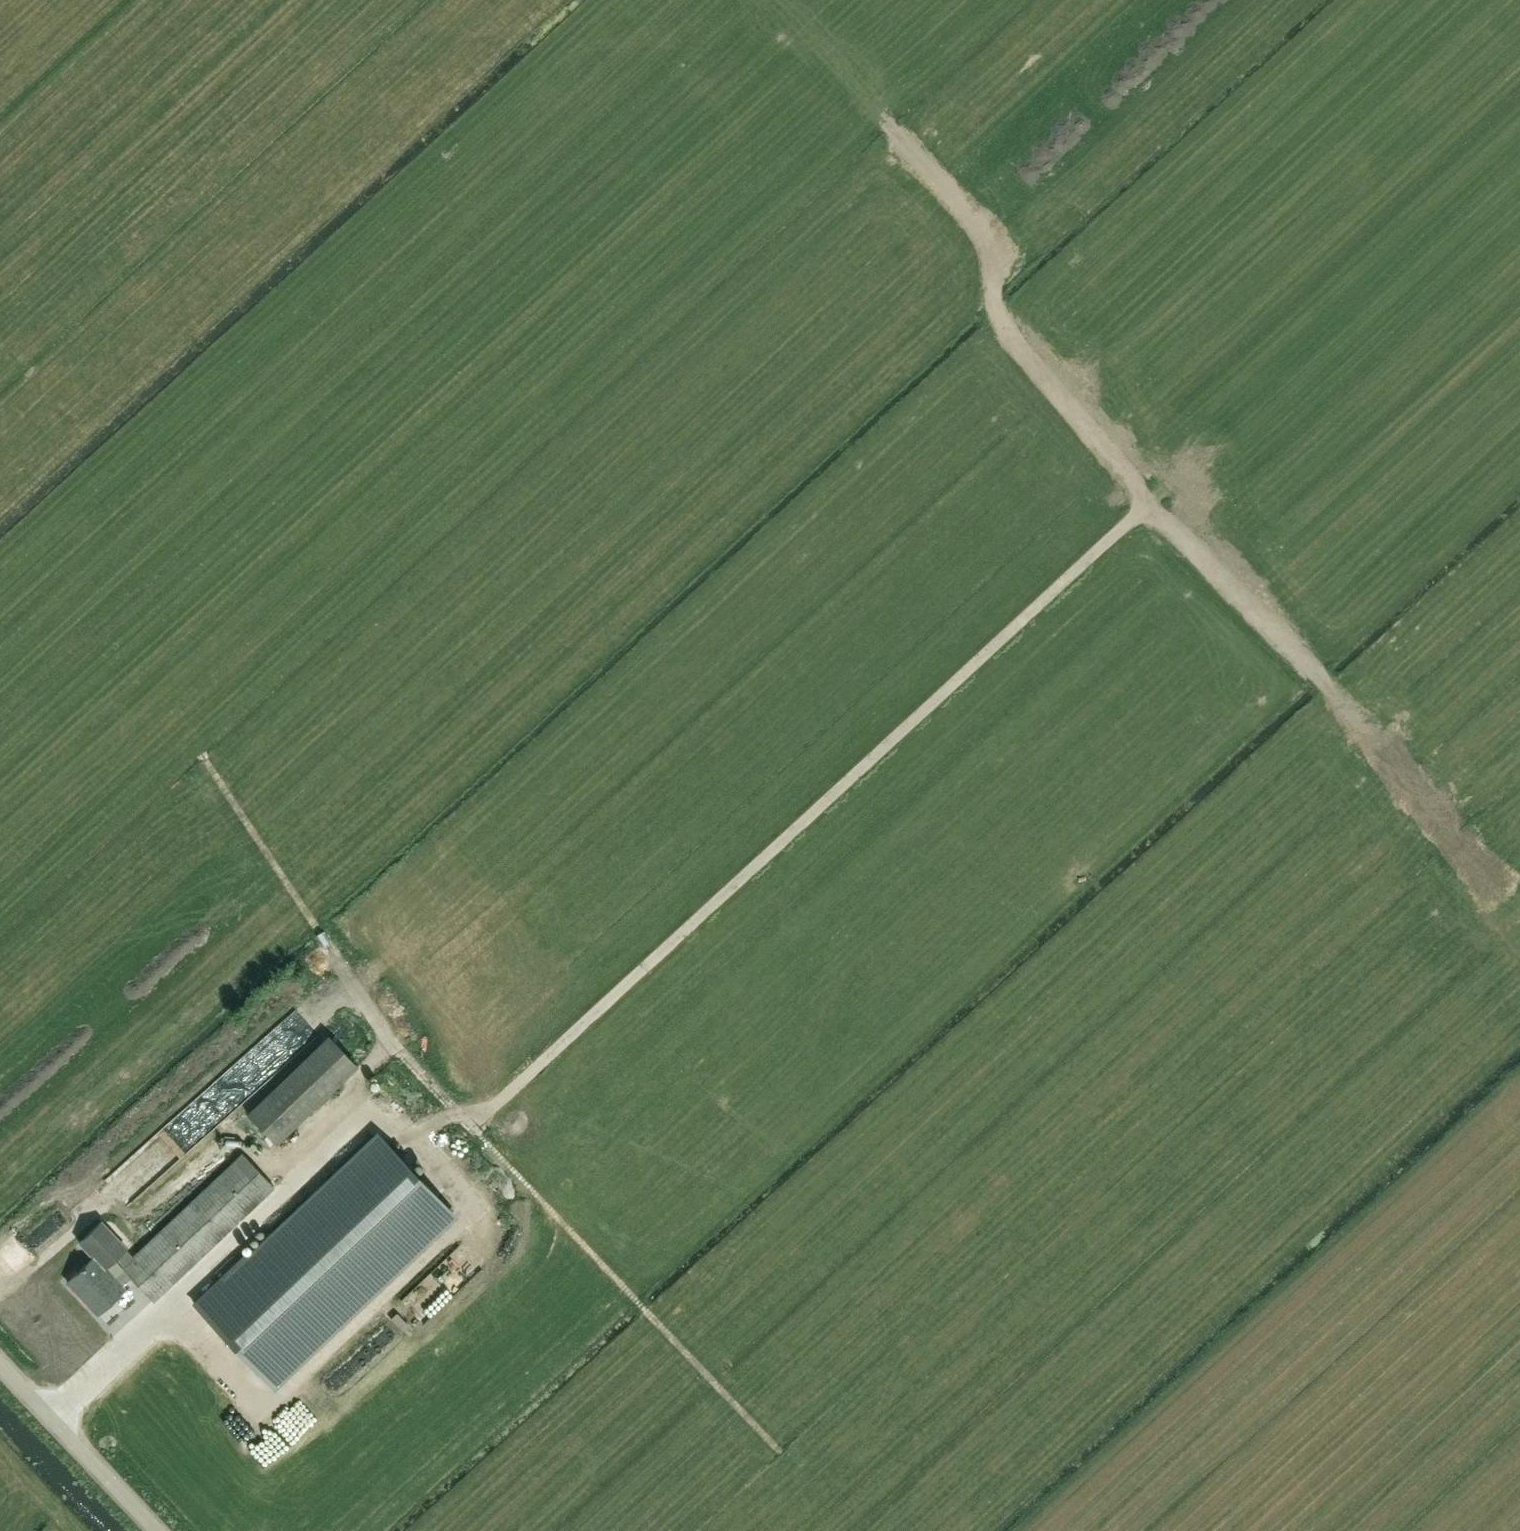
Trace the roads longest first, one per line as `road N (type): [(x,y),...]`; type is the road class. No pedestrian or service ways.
road 1 (unclassified): [(158,1530),(0,1363)]

